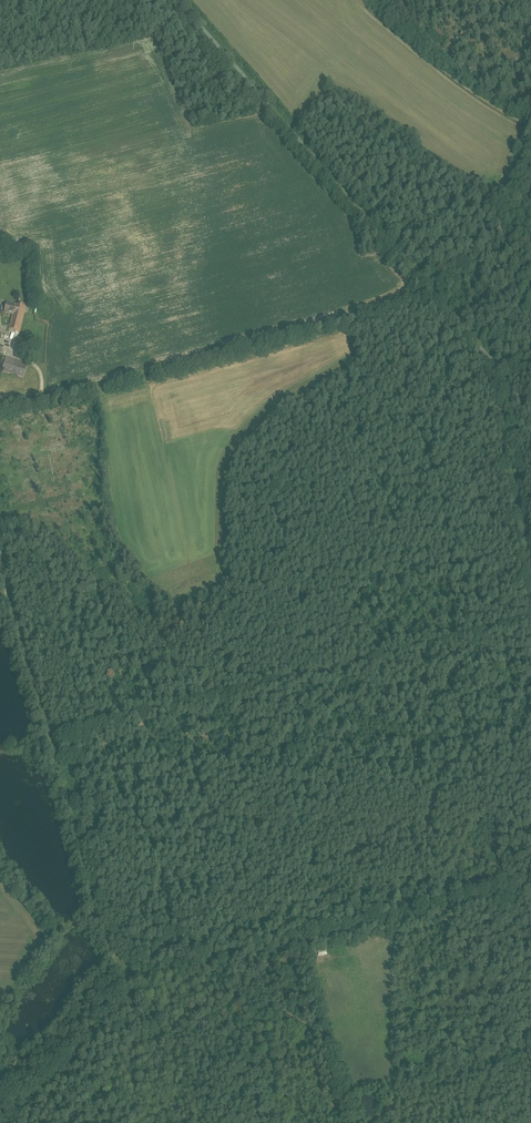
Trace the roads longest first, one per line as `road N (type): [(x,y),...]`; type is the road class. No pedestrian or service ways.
road 1 (unclassified): [(181,0),(484,351),(530,365)]
road 2 (track): [(0,1115),(134,977),(360,930)]
road 3 (track): [(416,271),(512,178),(530,135)]
road 4 (unclassified): [(0,413),(36,403),(43,384),(34,363),(10,354),(13,336),(0,328)]

